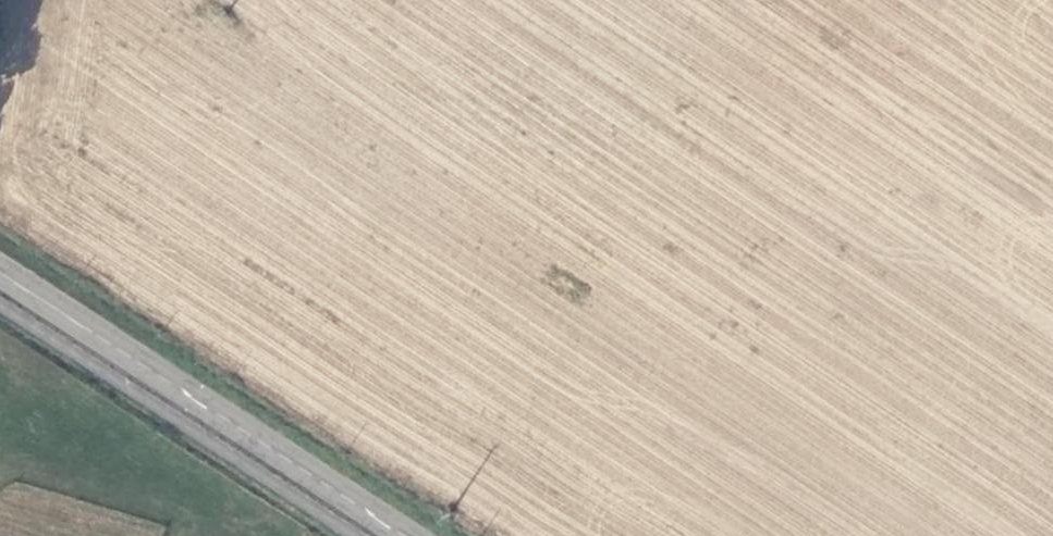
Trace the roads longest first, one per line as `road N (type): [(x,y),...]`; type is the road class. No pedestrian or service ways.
road 1 (secondary): [(399,535),(0,274)]

